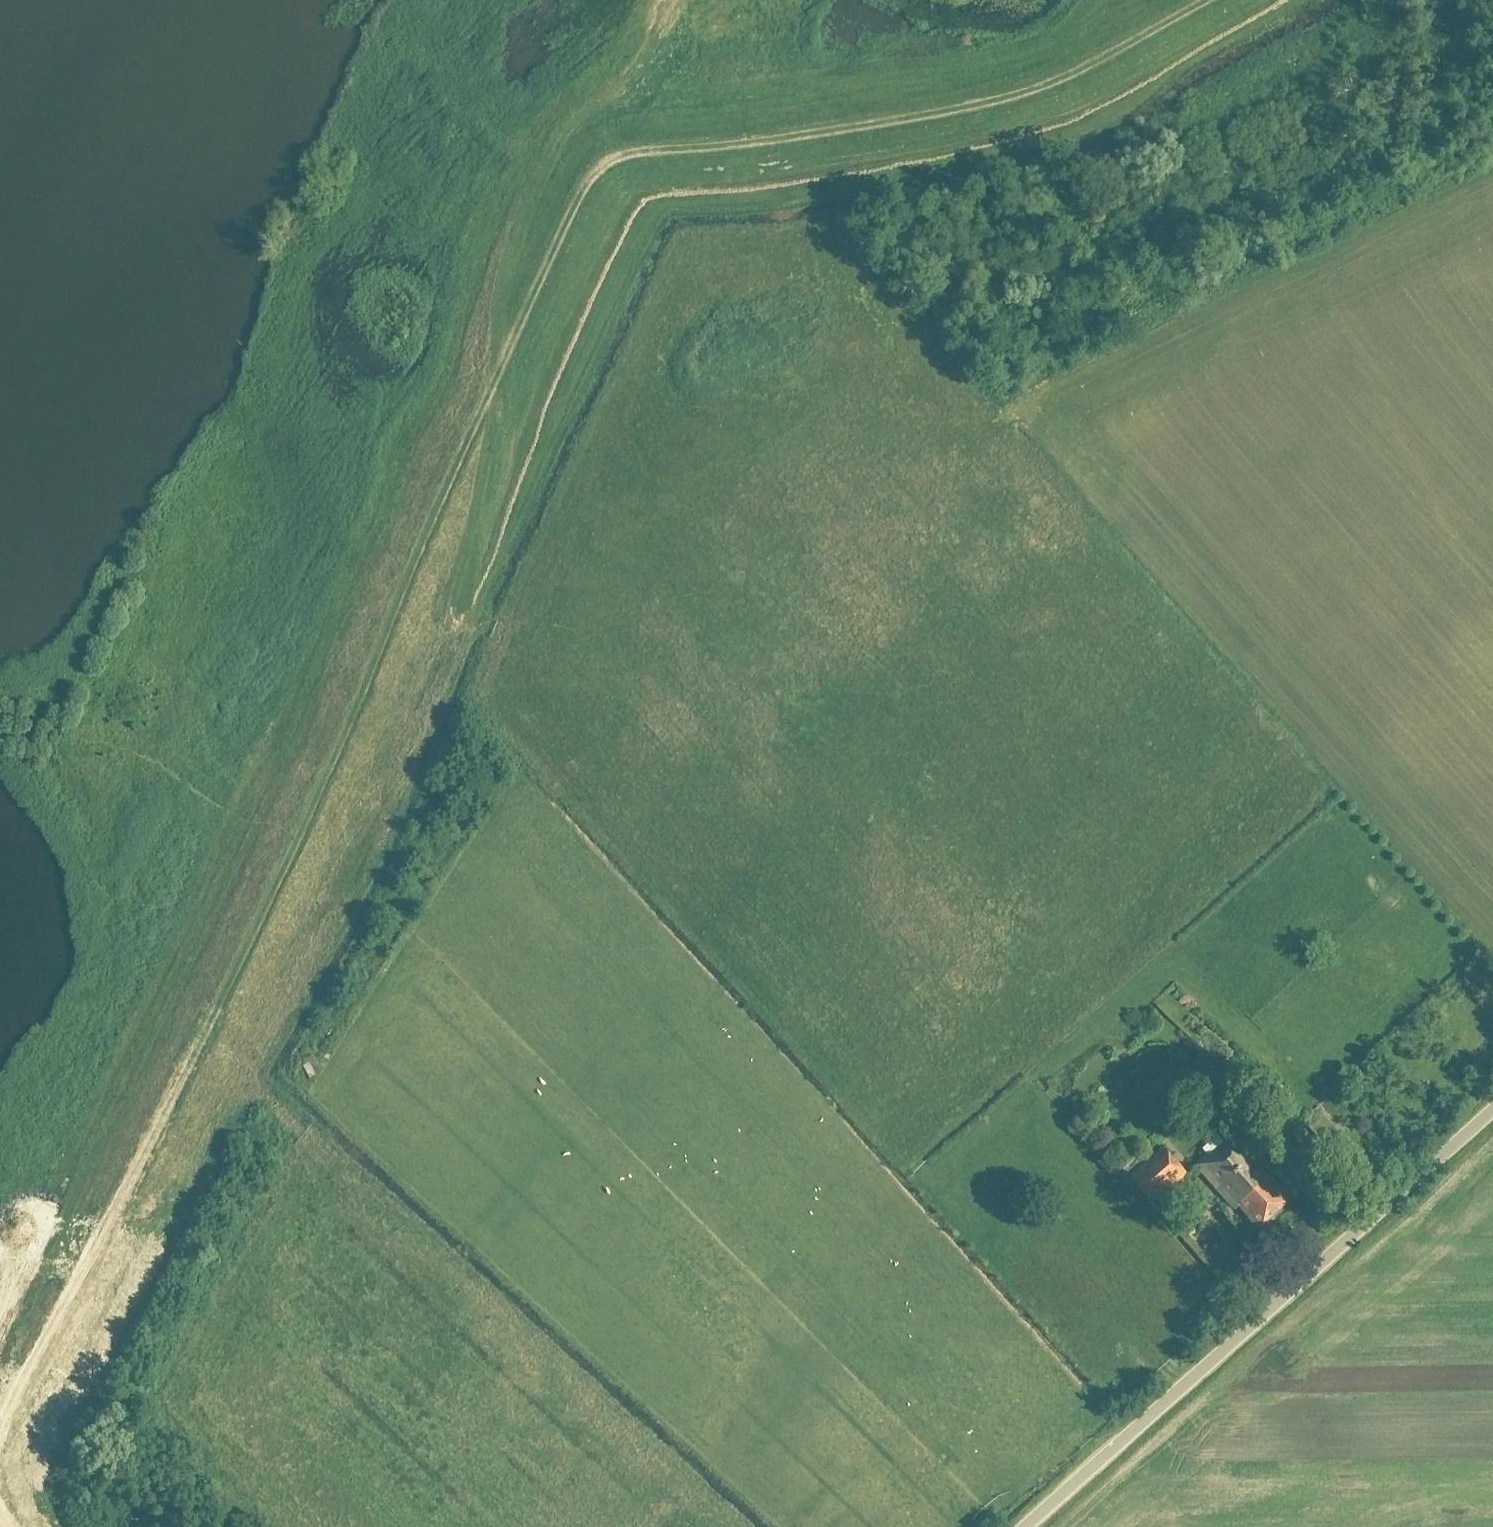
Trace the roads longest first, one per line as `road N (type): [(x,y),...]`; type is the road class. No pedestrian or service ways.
road 1 (unclassified): [(1026,1526),(1492,1109)]

